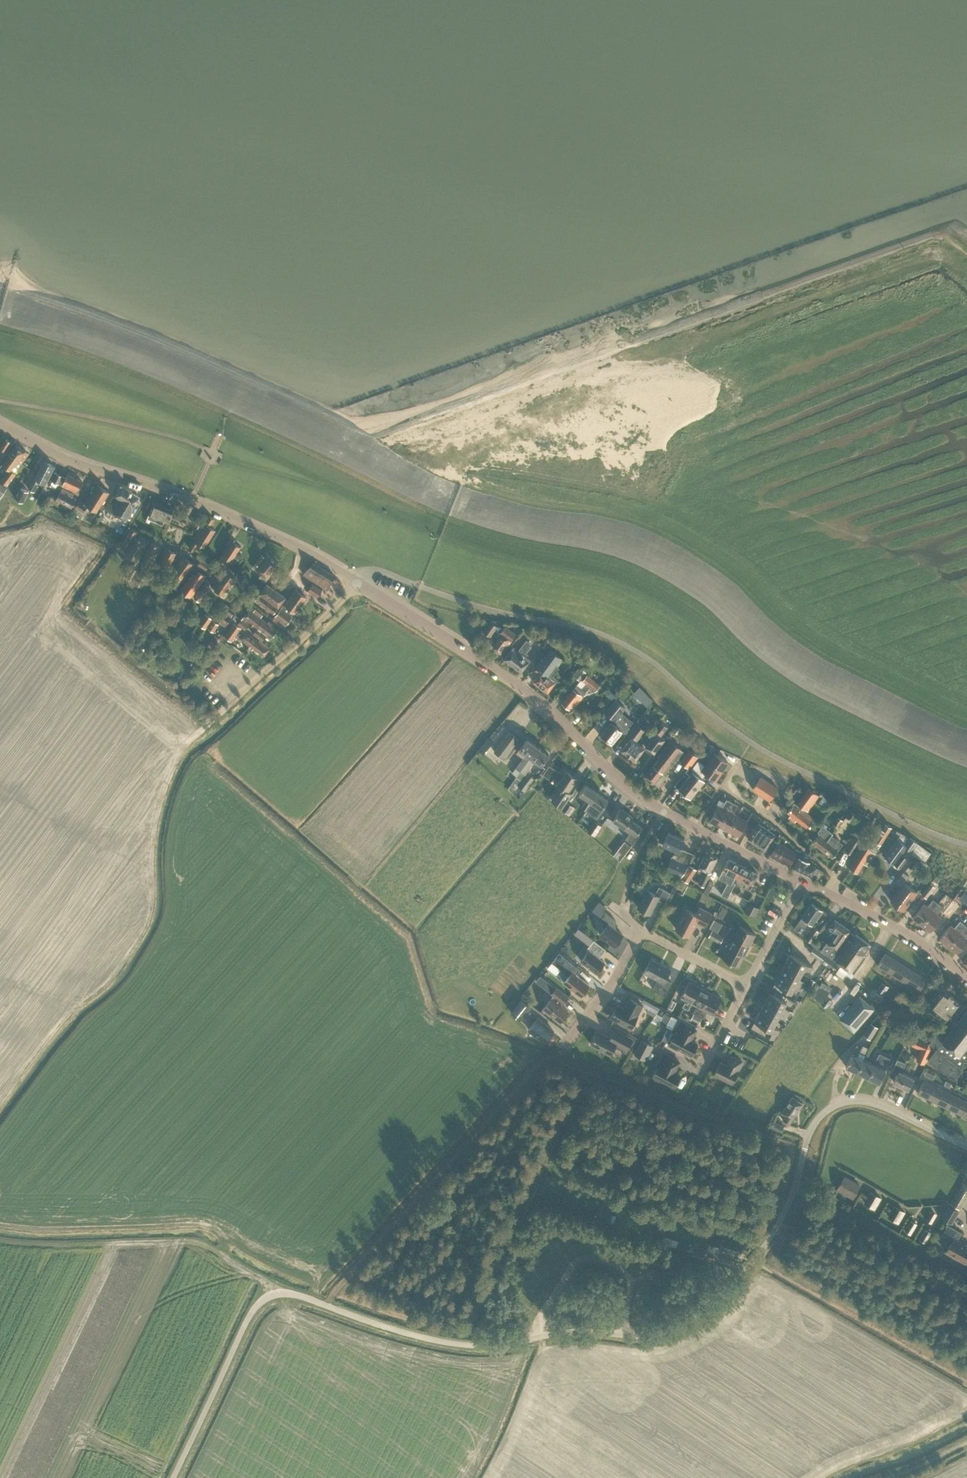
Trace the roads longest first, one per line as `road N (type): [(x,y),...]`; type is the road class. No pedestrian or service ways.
road 1 (unclassified): [(174,1477),(256,1307),(276,1294),(399,1334),(474,1348),(577,1329),(655,1334),(696,1321),(775,1235),(809,1133),(828,1110),(875,1104),(966,1145)]
road 2 (tertiary): [(696,829),(622,784),(536,698),(357,583)]
road 3 (tertiary): [(357,583),(282,539),(87,468),(0,426)]
road 4 (residential): [(224,707),(357,583)]
road 5 (tertiary): [(966,977),(827,893)]
road 6 (residential): [(827,893),(834,877),(722,786)]
road 7 (residential): [(563,1044),(640,930)]

